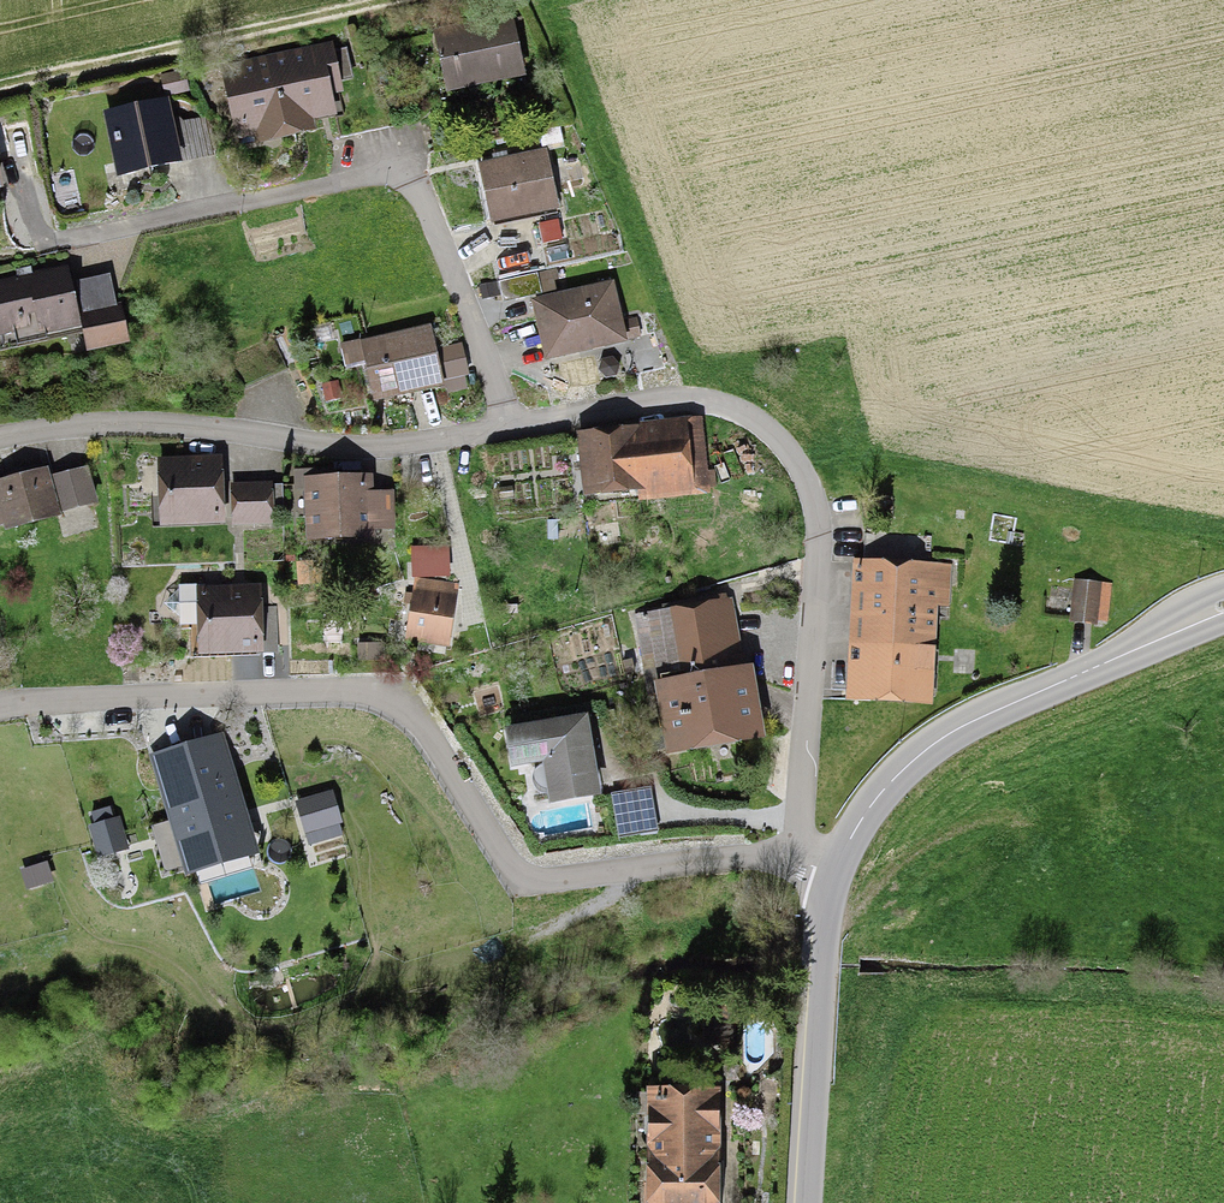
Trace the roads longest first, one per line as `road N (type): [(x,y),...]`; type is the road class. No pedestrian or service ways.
road 1 (residential): [(796,859),(818,524),(795,460),(744,414),(670,400),(369,447),(167,424),(0,437)]
road 2 (residential): [(0,707),(336,690),(380,694),(428,733),(521,875),(551,880),(743,857),(796,859)]
road 3 (track): [(401,0),(0,87)]
road 4 (tertiary): [(809,1202),(837,873)]
road 5 (tertiary): [(1223,607),(1002,708)]
road 6 (tertiary): [(837,873),(890,783),(938,741),(1002,708)]

